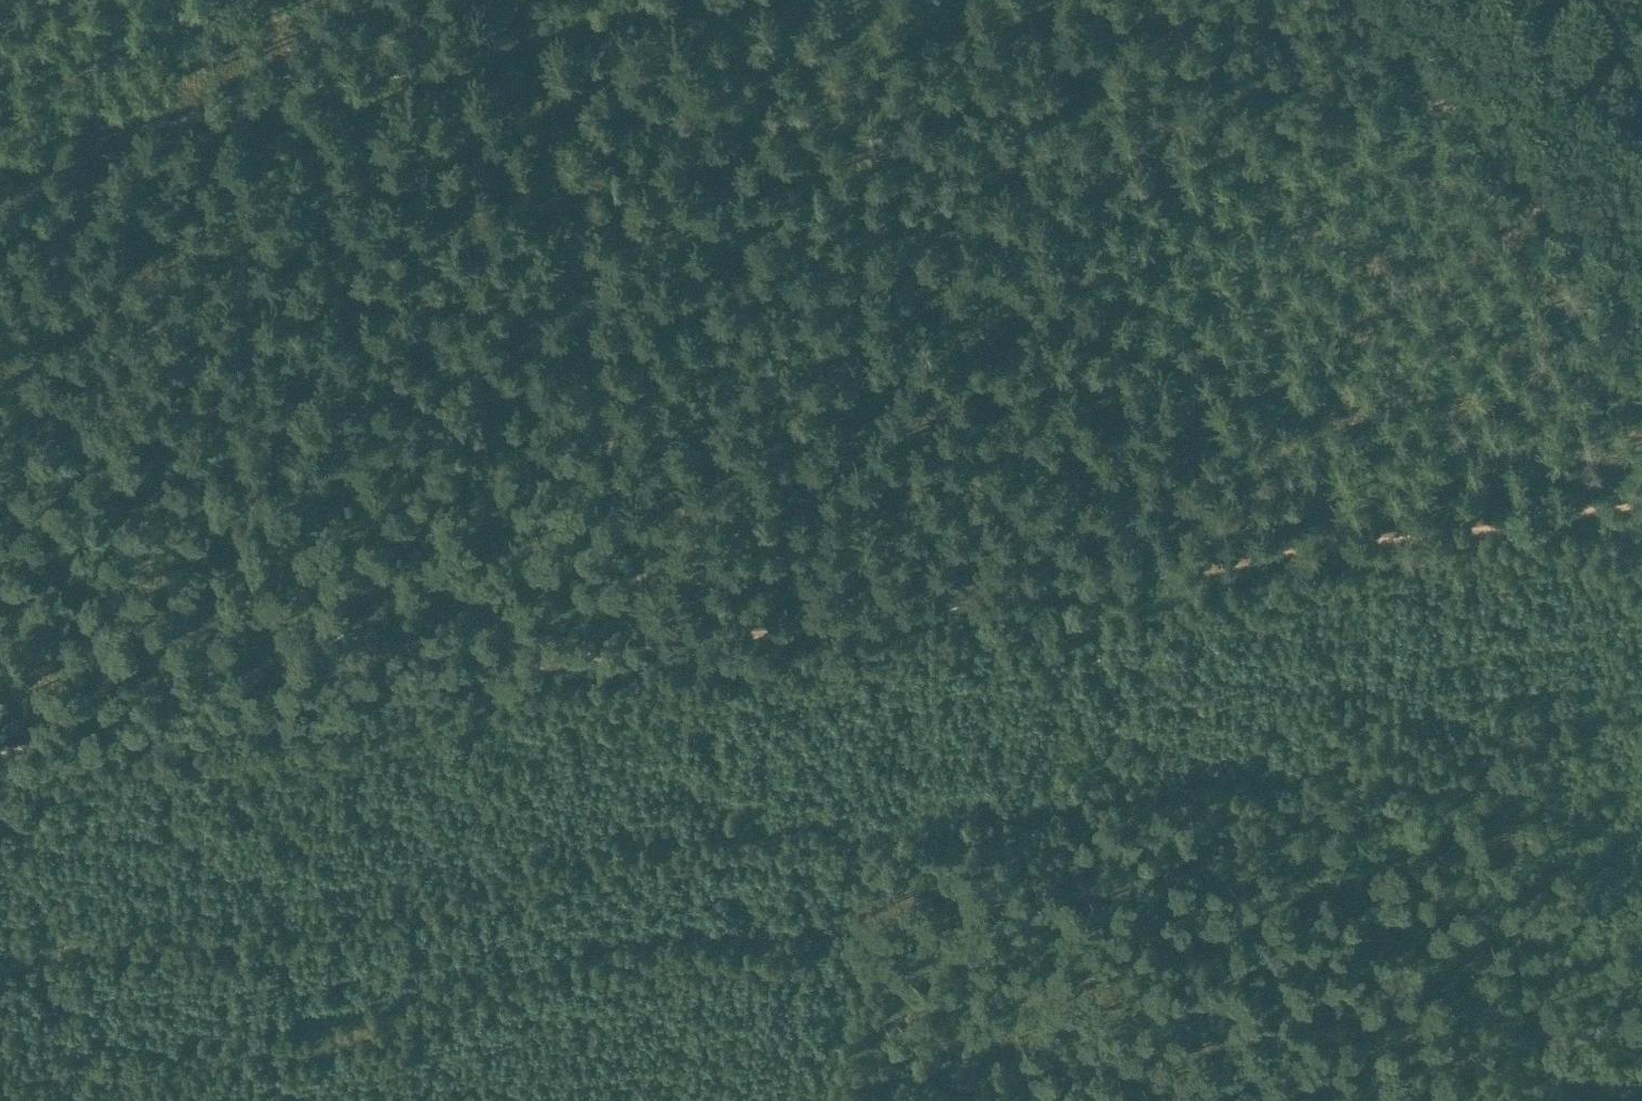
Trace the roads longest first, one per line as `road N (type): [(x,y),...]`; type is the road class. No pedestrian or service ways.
road 1 (track): [(1641,503),(1101,584),(653,633)]
road 2 (track): [(0,741),(653,633)]
road 3 (track): [(653,633),(500,0)]
road 4 (track): [(0,181),(513,62)]

